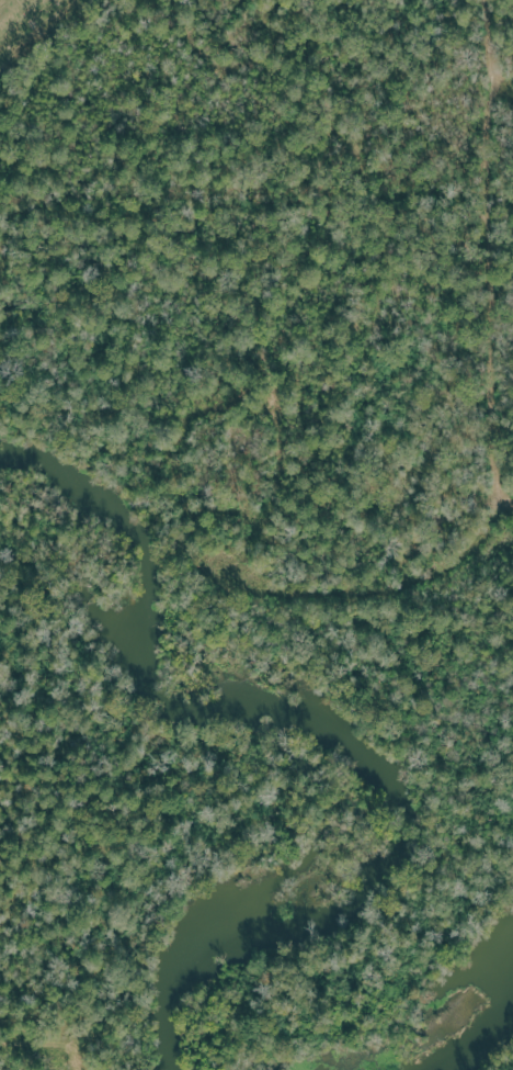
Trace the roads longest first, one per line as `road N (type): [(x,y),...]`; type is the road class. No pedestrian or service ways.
road 1 (track): [(485,0),(497,505),(469,562),(424,579),(278,585)]

